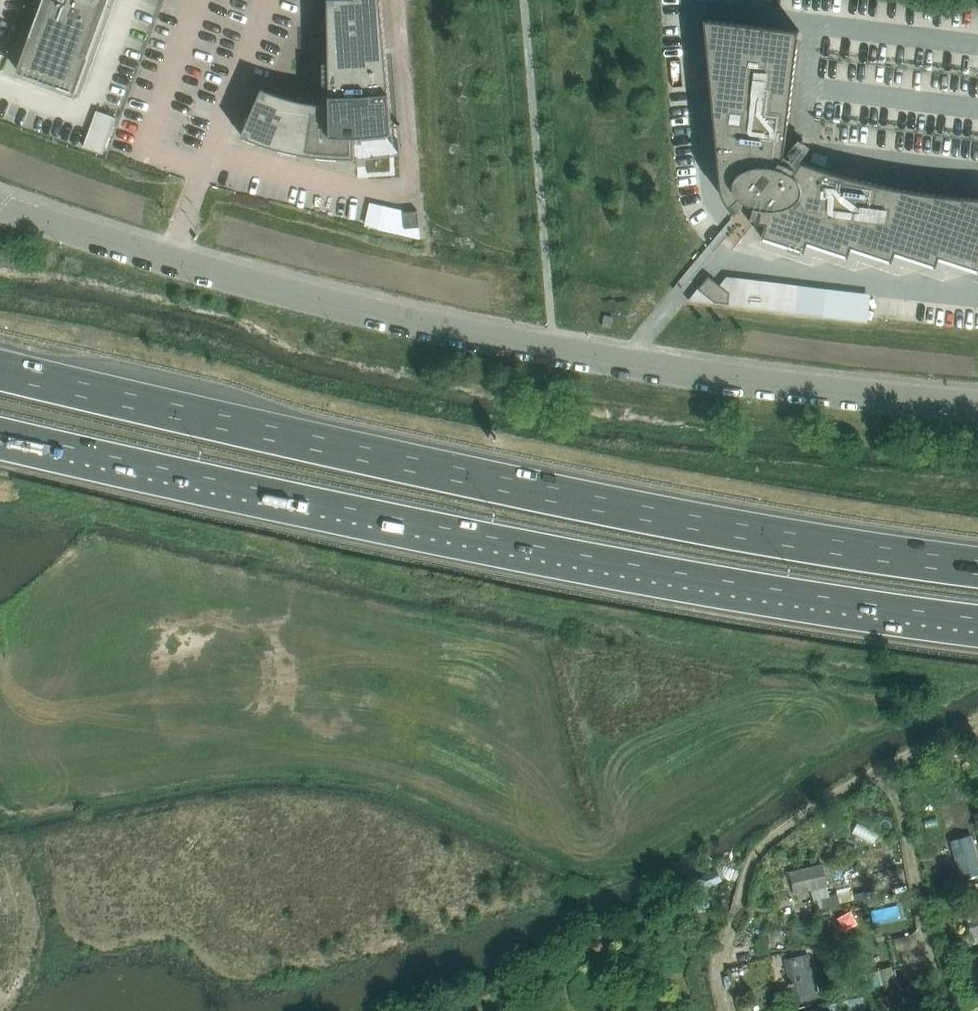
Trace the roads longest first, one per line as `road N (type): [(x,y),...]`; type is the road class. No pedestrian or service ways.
road 1 (unclassified): [(977,406),(559,351),(316,299),(0,208)]
road 2 (trunk): [(977,567),(466,477),(0,371)]
road 3 (trunk): [(0,432),(510,542),(977,619)]
road 4 (unclassified): [(744,883),(778,831),(873,771)]

